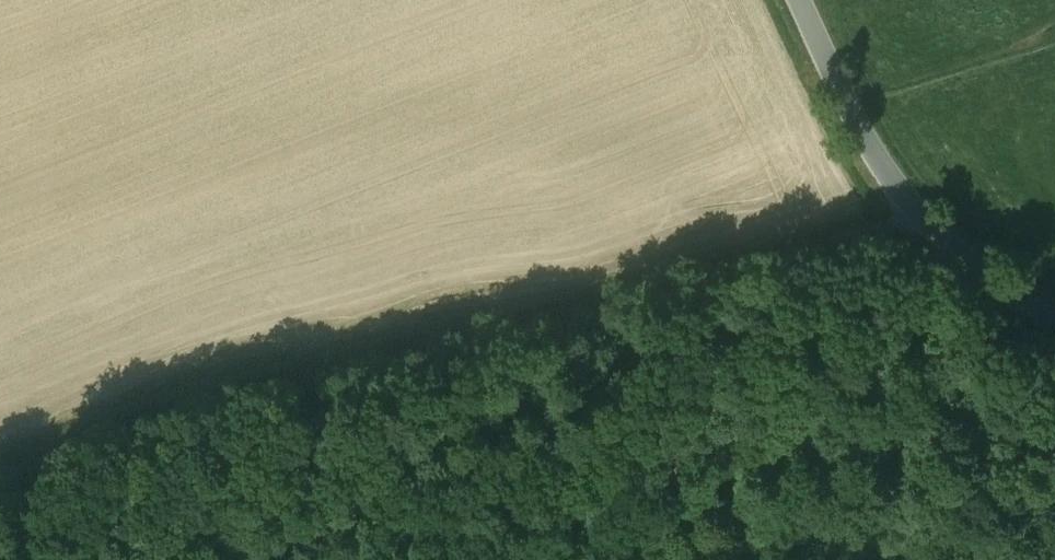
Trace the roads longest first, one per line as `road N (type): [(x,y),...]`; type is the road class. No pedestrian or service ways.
road 1 (tertiary): [(1054,318),(967,256),(900,190),(801,0)]

